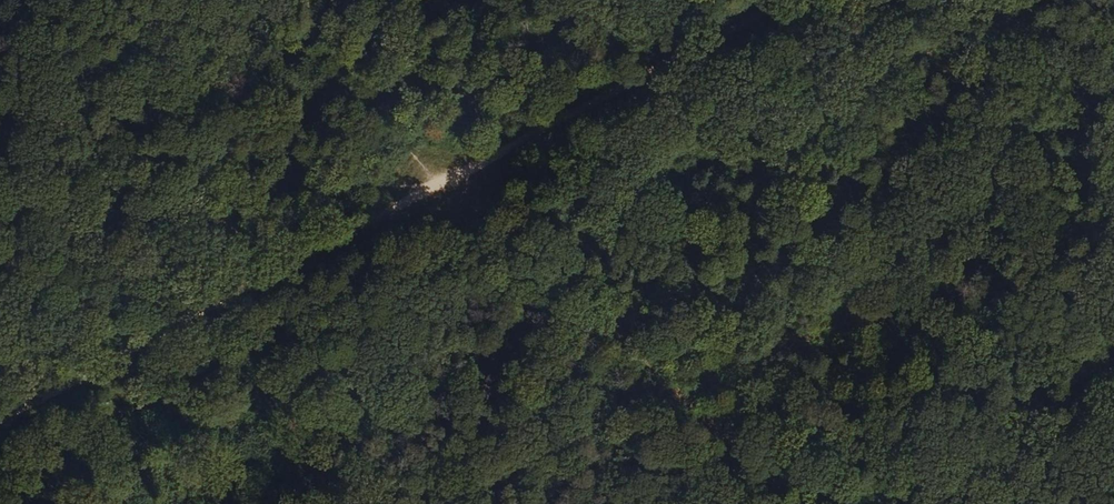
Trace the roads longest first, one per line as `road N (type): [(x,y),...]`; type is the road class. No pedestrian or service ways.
road 1 (track): [(0,422),(784,0)]
road 2 (track): [(779,503),(438,188),(248,0)]

